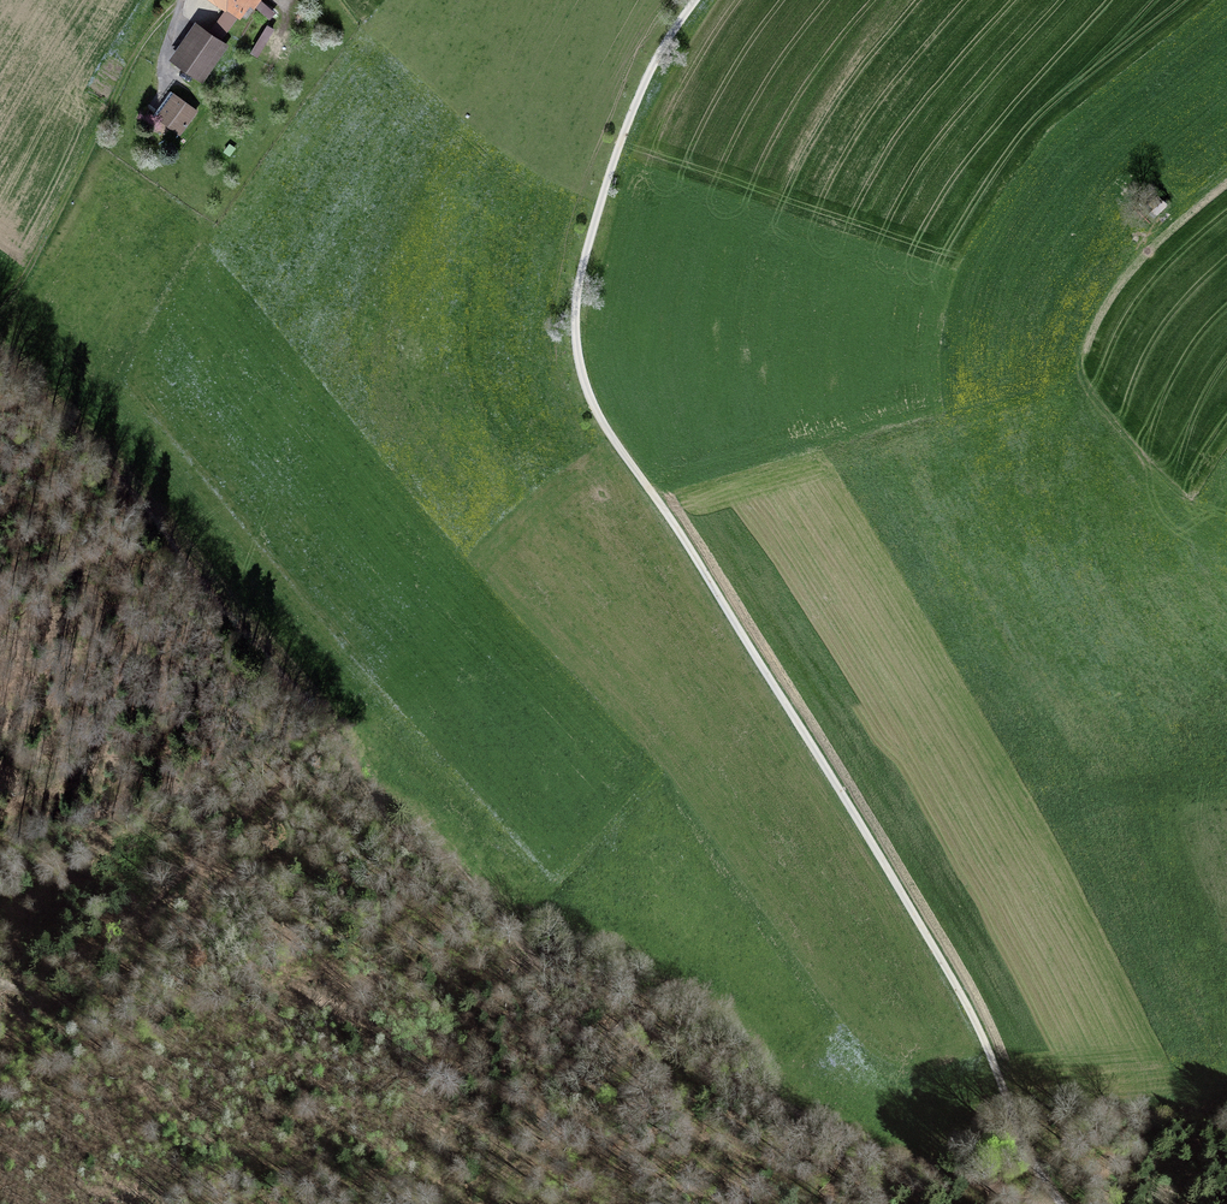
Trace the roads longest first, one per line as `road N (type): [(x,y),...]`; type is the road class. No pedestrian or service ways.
road 1 (track): [(0,358),(335,739),(390,816),(543,972),(813,1128),(1038,1203)]
road 2 (track): [(706,0),(653,74),(609,191),(574,299),(579,387),(890,868),(970,1010),(1062,1203)]
road 3 (track): [(335,739),(167,885),(105,1034),(101,1065),(129,1157),(169,1203)]
road 4 (track): [(0,317),(138,48),(181,1)]

